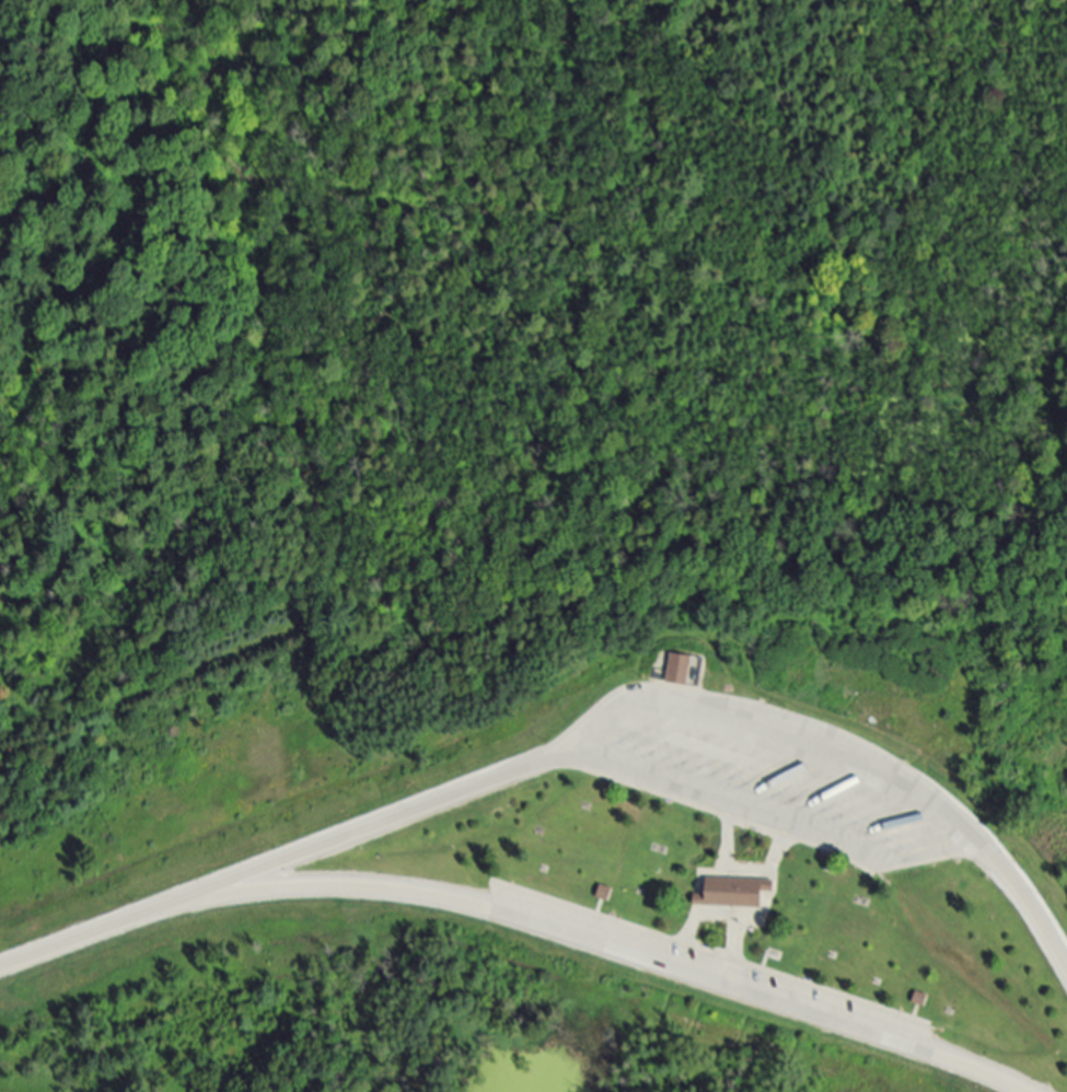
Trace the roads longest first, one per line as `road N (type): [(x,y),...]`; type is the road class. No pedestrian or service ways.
road 1 (motorway): [(190,897),(120,932),(0,974)]

